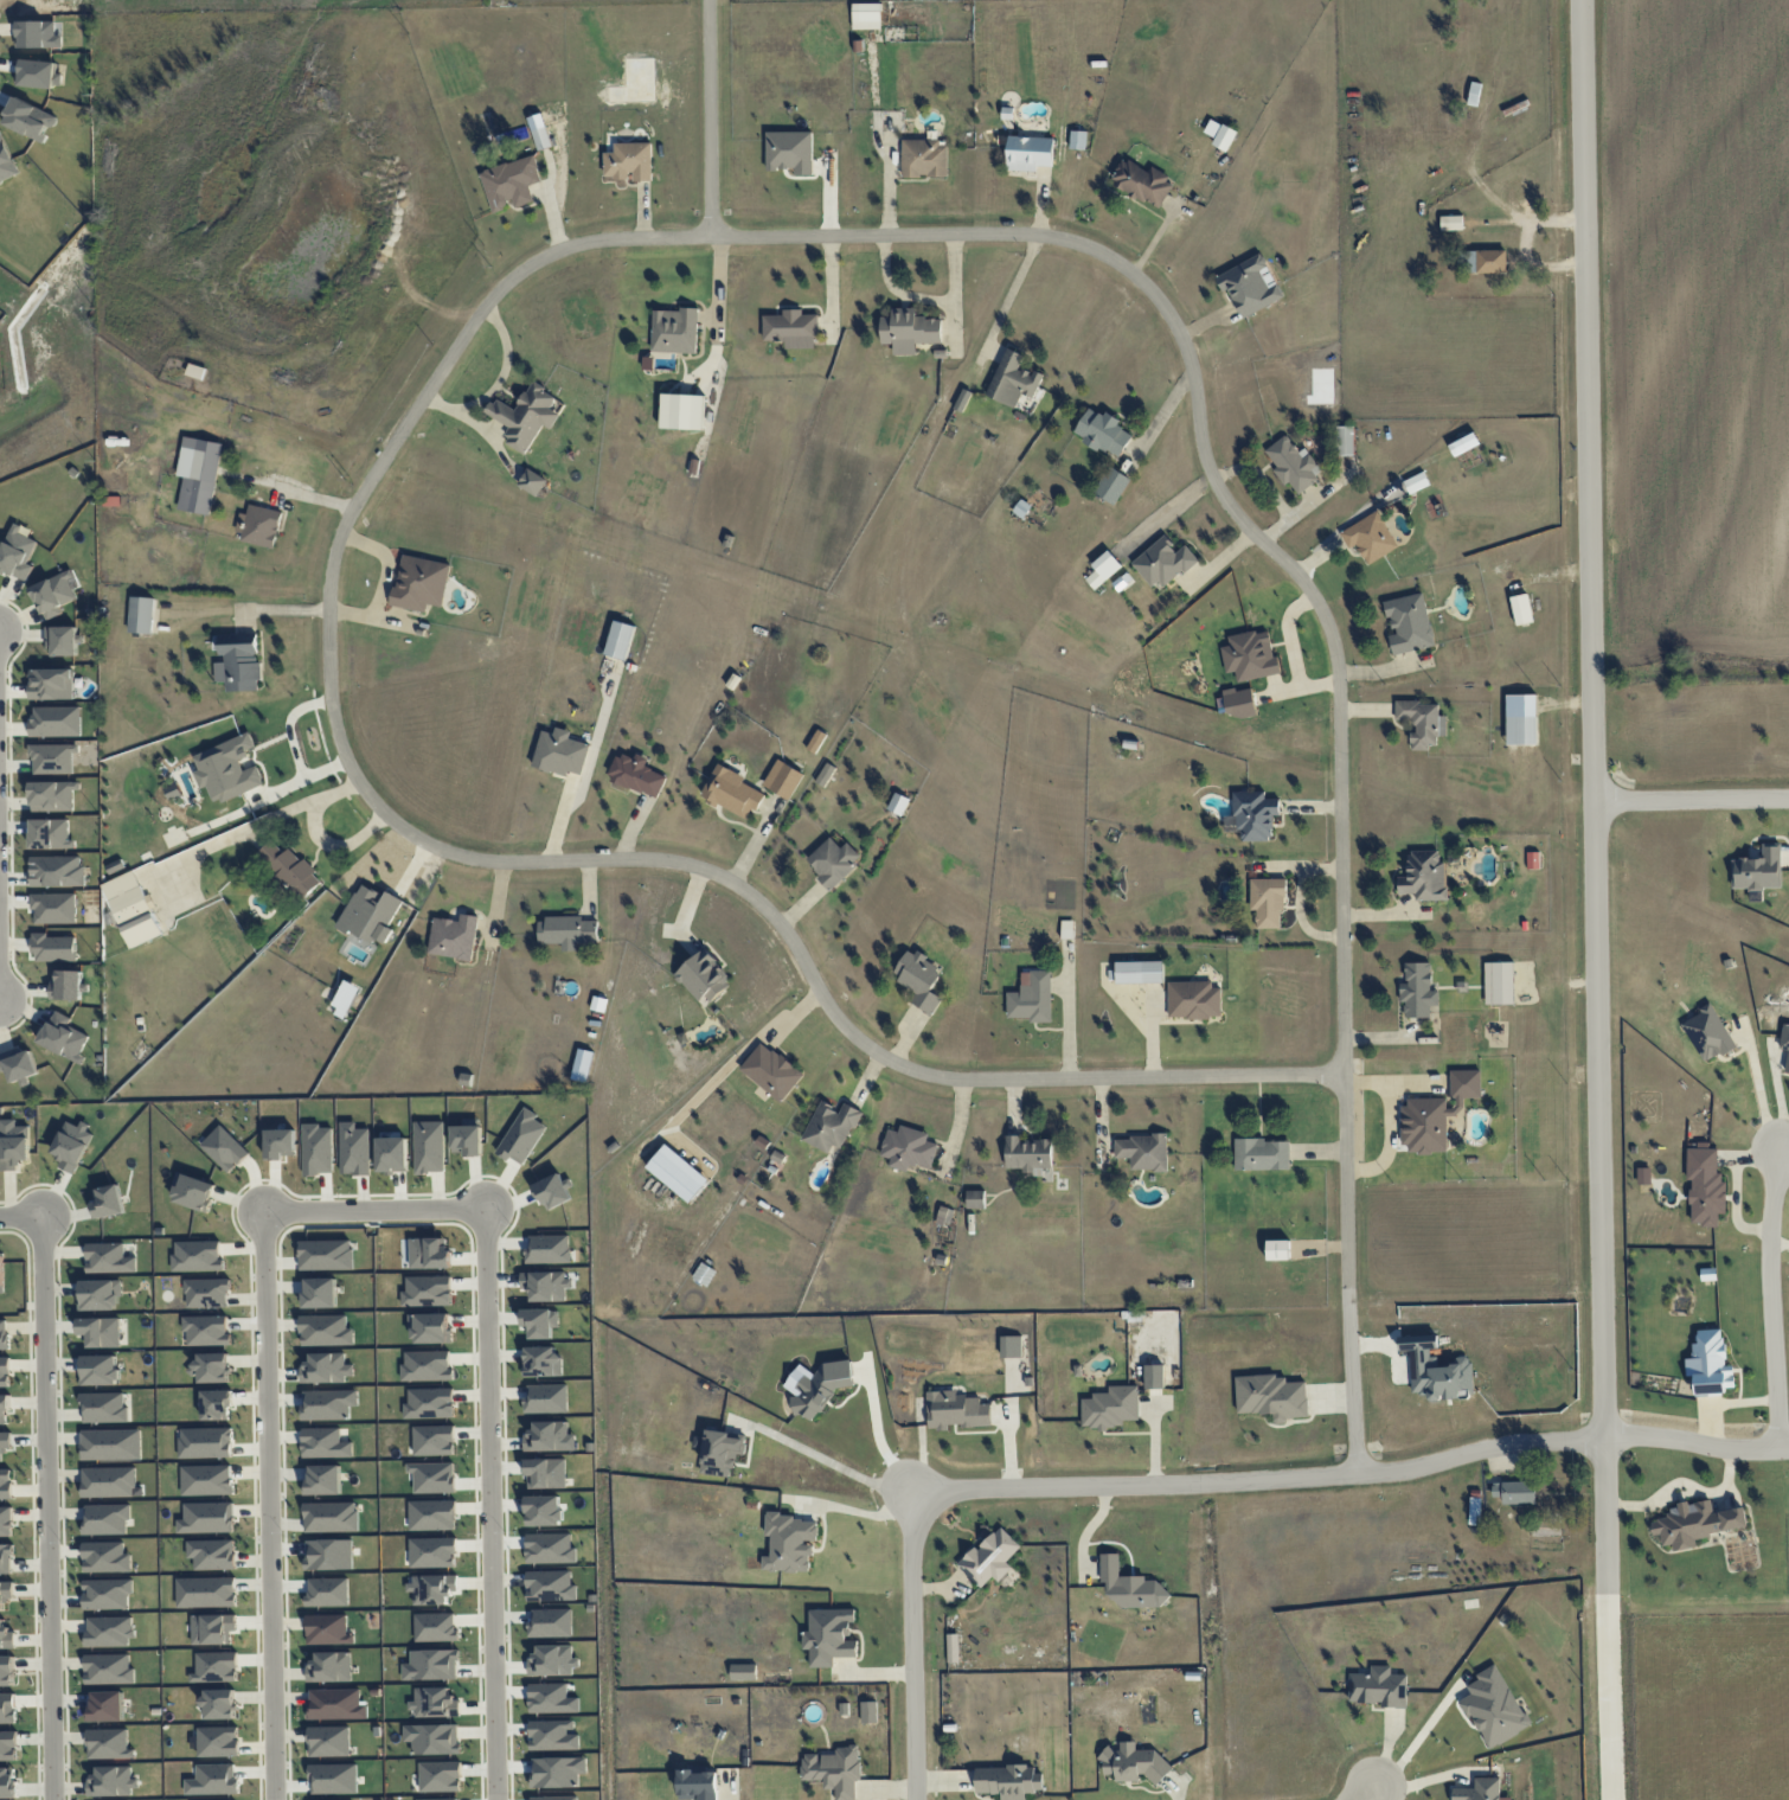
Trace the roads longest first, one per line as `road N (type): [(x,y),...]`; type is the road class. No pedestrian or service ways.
road 1 (residential): [(713,238),(590,243),(517,277),(350,519),(331,585),(332,696),(359,782),(392,821),(447,853),(495,863),(662,860),(730,879),(790,936),(859,1040),(913,1072),(1347,1076)]
road 2 (residential): [(713,238),(1039,235),(1107,255),(1153,296),(1181,342),(1204,450),(1226,501),(1297,572),(1327,620),(1341,673),(1359,1473)]
road 3 (residential): [(1608,1593),(1581,0)]
road 4 (residential): [(912,1488),(1210,1484),(1403,1471),(1512,1442),(1605,1437)]
road 5 (residential): [(485,1205),(499,1799)]
road 6 (residential): [(279,1799),(258,1206)]
road 7 (residential): [(37,1212),(57,1799)]
road 8 (residential): [(915,1799),(912,1488)]
road 9 (residential): [(1781,1149),(1770,1244),(1781,1448)]
road 10 (residential): [(710,0),(713,238)]
road 11 (residential): [(258,1206),(485,1205)]
road 12 (residential): [(1608,1593),(1617,1799)]
road 13 (residential): [(1788,798),(1595,799)]
road 14 (residential): [(1605,1437),(1788,1448)]

